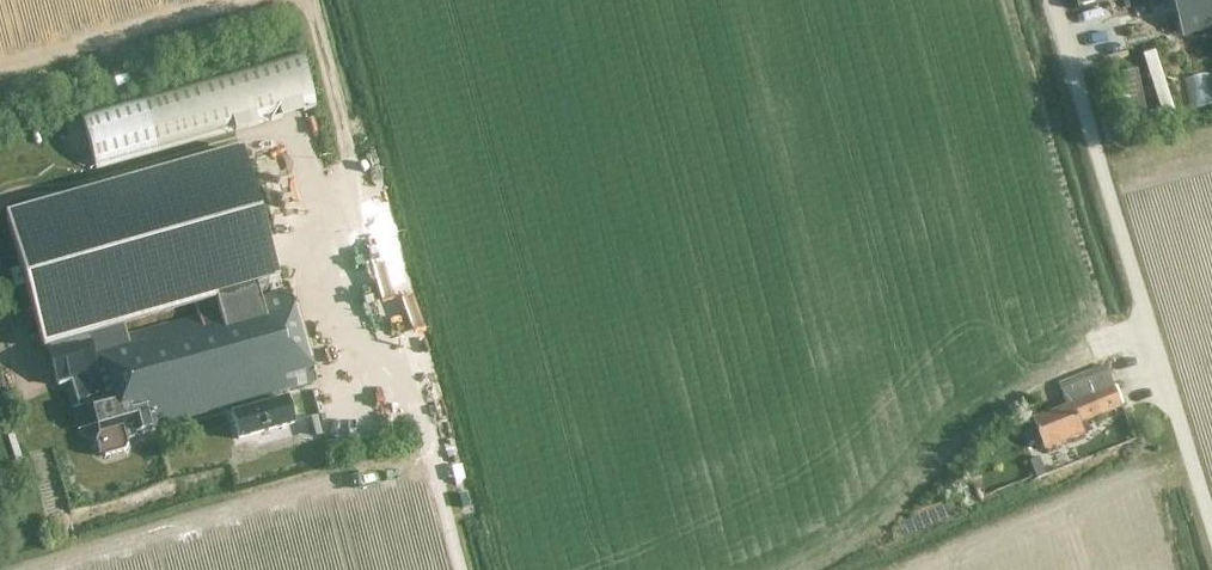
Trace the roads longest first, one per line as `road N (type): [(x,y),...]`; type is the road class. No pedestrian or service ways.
road 1 (track): [(423,427),(391,374),(363,285),(341,122),(308,0)]
road 2 (unclassified): [(461,569),(423,427)]

